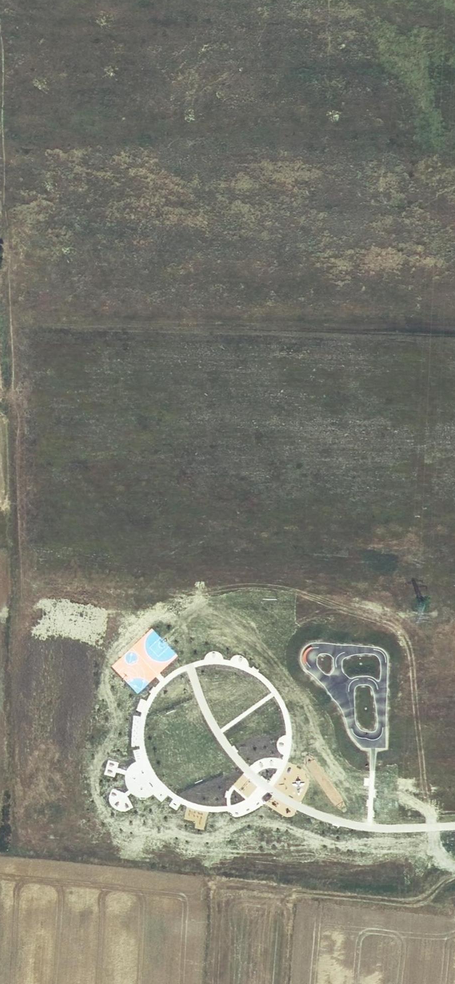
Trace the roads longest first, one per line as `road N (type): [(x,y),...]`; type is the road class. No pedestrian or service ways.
road 1 (track): [(454,874),(402,900),(218,884)]

